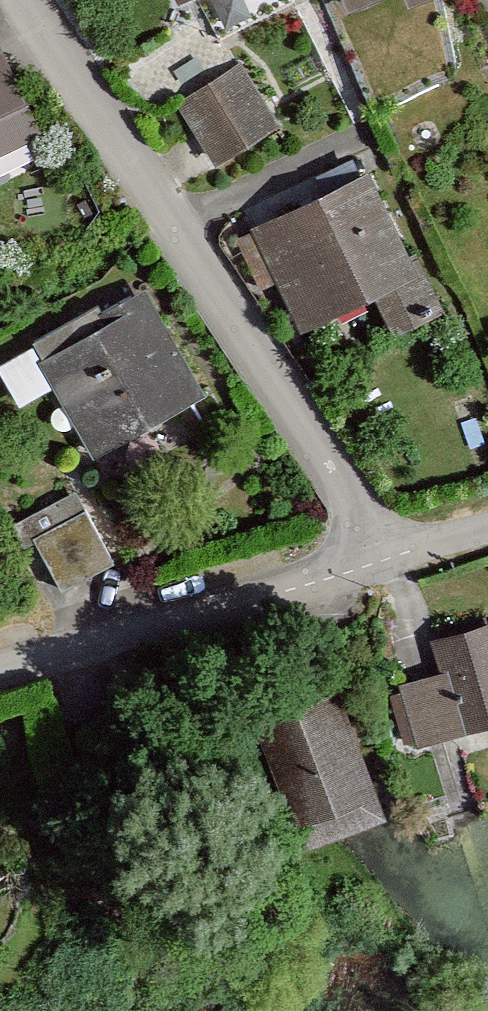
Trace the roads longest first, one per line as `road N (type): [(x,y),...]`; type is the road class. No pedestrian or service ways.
road 1 (residential): [(383,543),(23,0)]
road 2 (residential): [(0,669),(383,543)]

